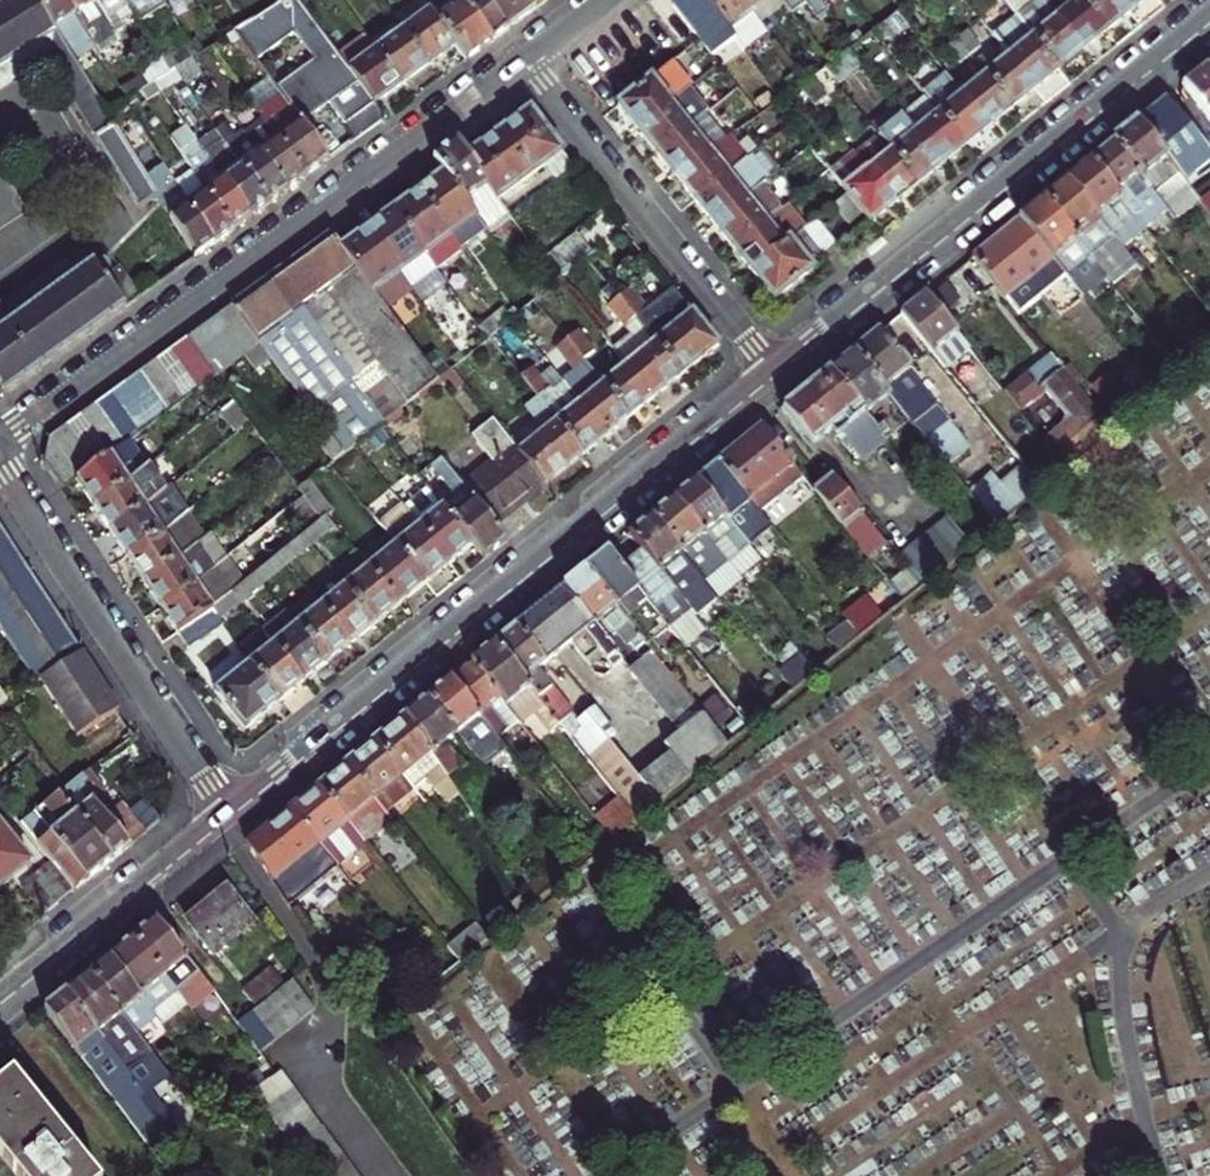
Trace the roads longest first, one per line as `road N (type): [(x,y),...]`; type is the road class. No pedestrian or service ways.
road 1 (residential): [(770,371),(227,807)]
road 2 (residential): [(527,64),(0,440)]
road 3 (residential): [(1209,12),(770,371)]
road 4 (residential): [(0,464),(227,807)]
road 5 (residential): [(210,821),(321,974),(334,1100),(386,1175)]
road 6 (residential): [(527,64),(770,371)]
road 7 (residential): [(210,821),(0,992)]

